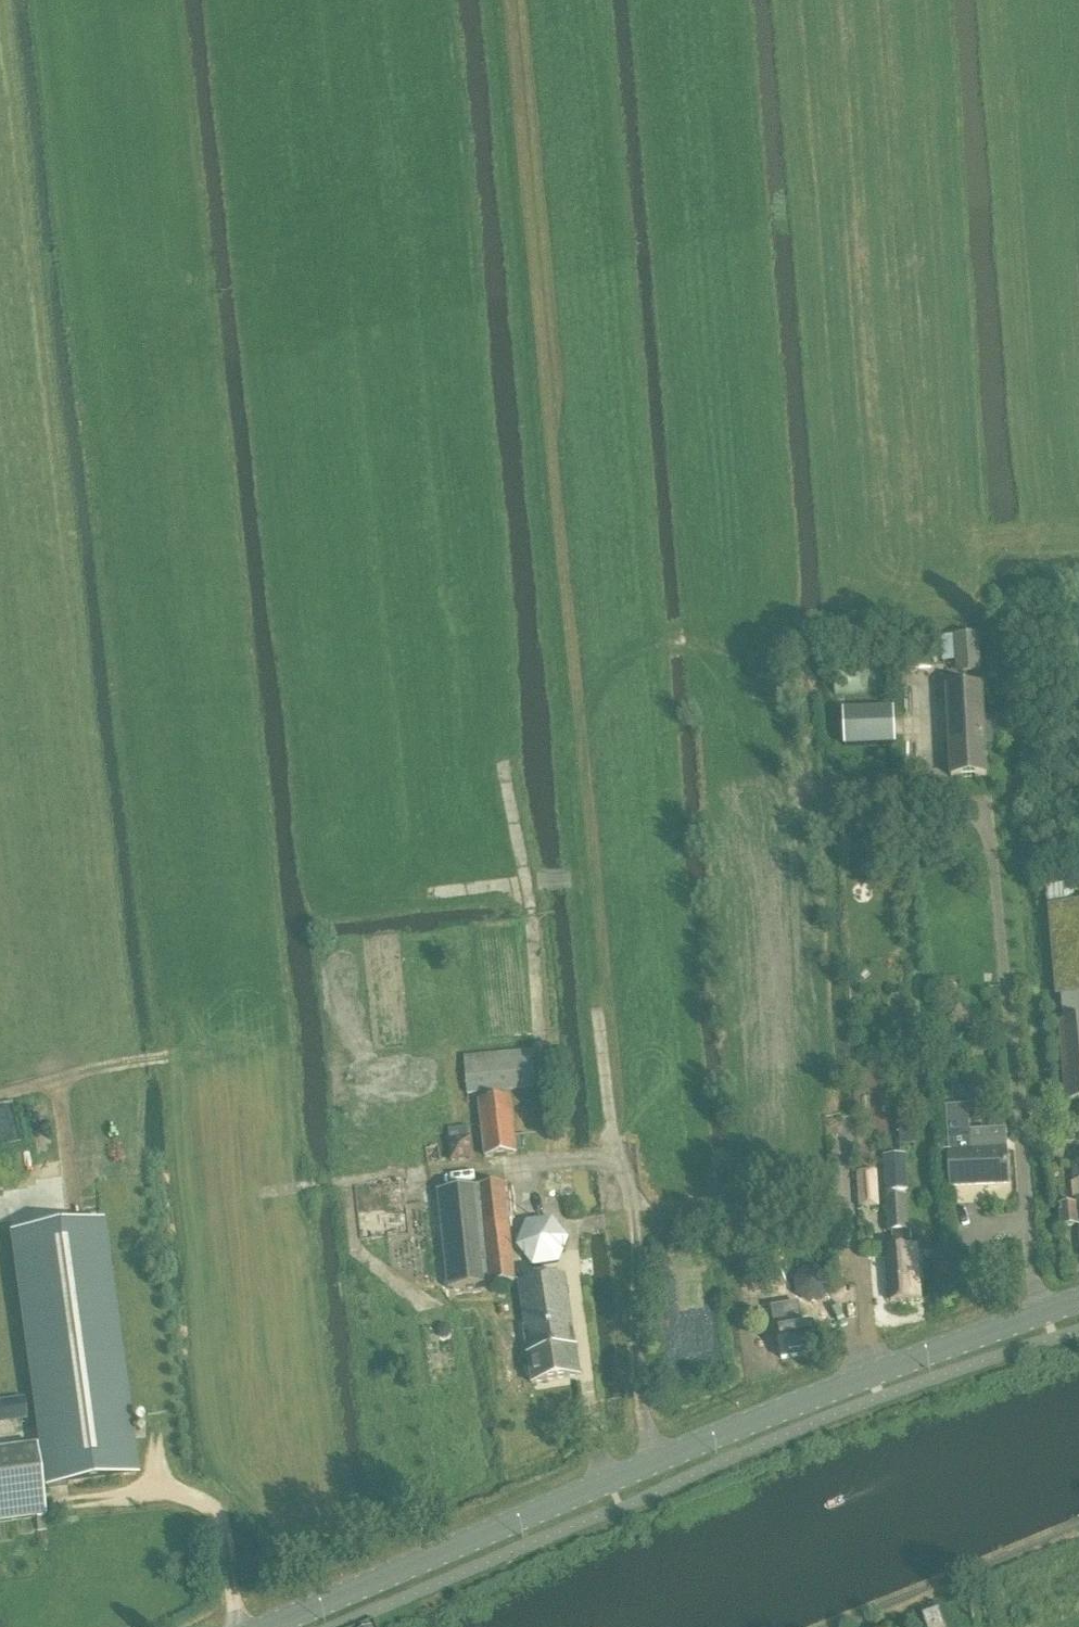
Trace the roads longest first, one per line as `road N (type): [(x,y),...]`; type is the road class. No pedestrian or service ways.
road 1 (secondary): [(265,1626),(817,1397),(1078,1300)]
road 2 (track): [(265,1192),(541,1164),(533,937),(503,763)]
road 3 (track): [(878,0),(936,463),(959,542),(1078,527)]
road 4 (track): [(63,1505),(163,1490),(220,1519),(237,1626)]
road 5 (track): [(636,1224),(637,1358),(655,1465)]
road 6 (track): [(598,1010),(616,1158),(636,1224)]
road 7 (track): [(433,892),(581,880)]

